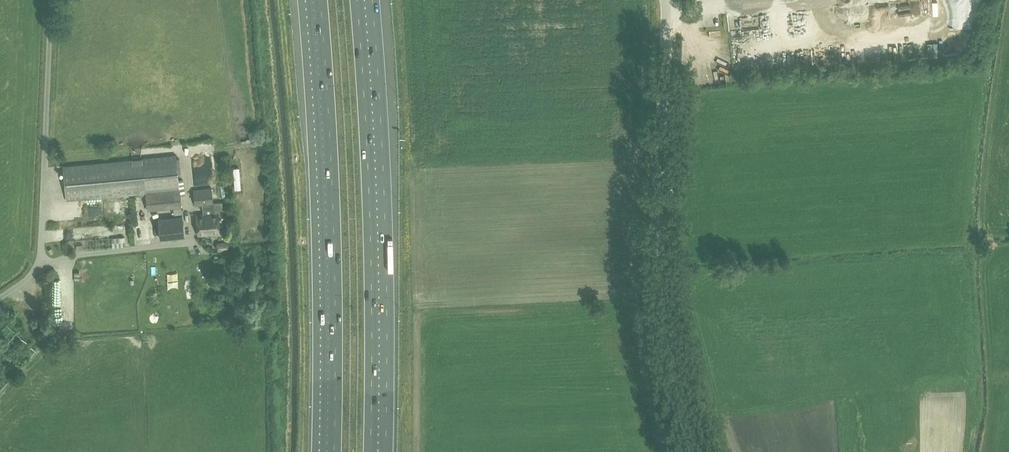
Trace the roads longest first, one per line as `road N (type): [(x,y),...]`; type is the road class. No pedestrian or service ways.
road 1 (unclassified): [(696,451),(662,291),(666,0)]
road 2 (motorway): [(379,451),(377,172),(364,0)]
road 3 (motorway): [(316,0),(330,242),(329,451)]
road 4 (unclassified): [(0,298),(37,272),(51,0)]

